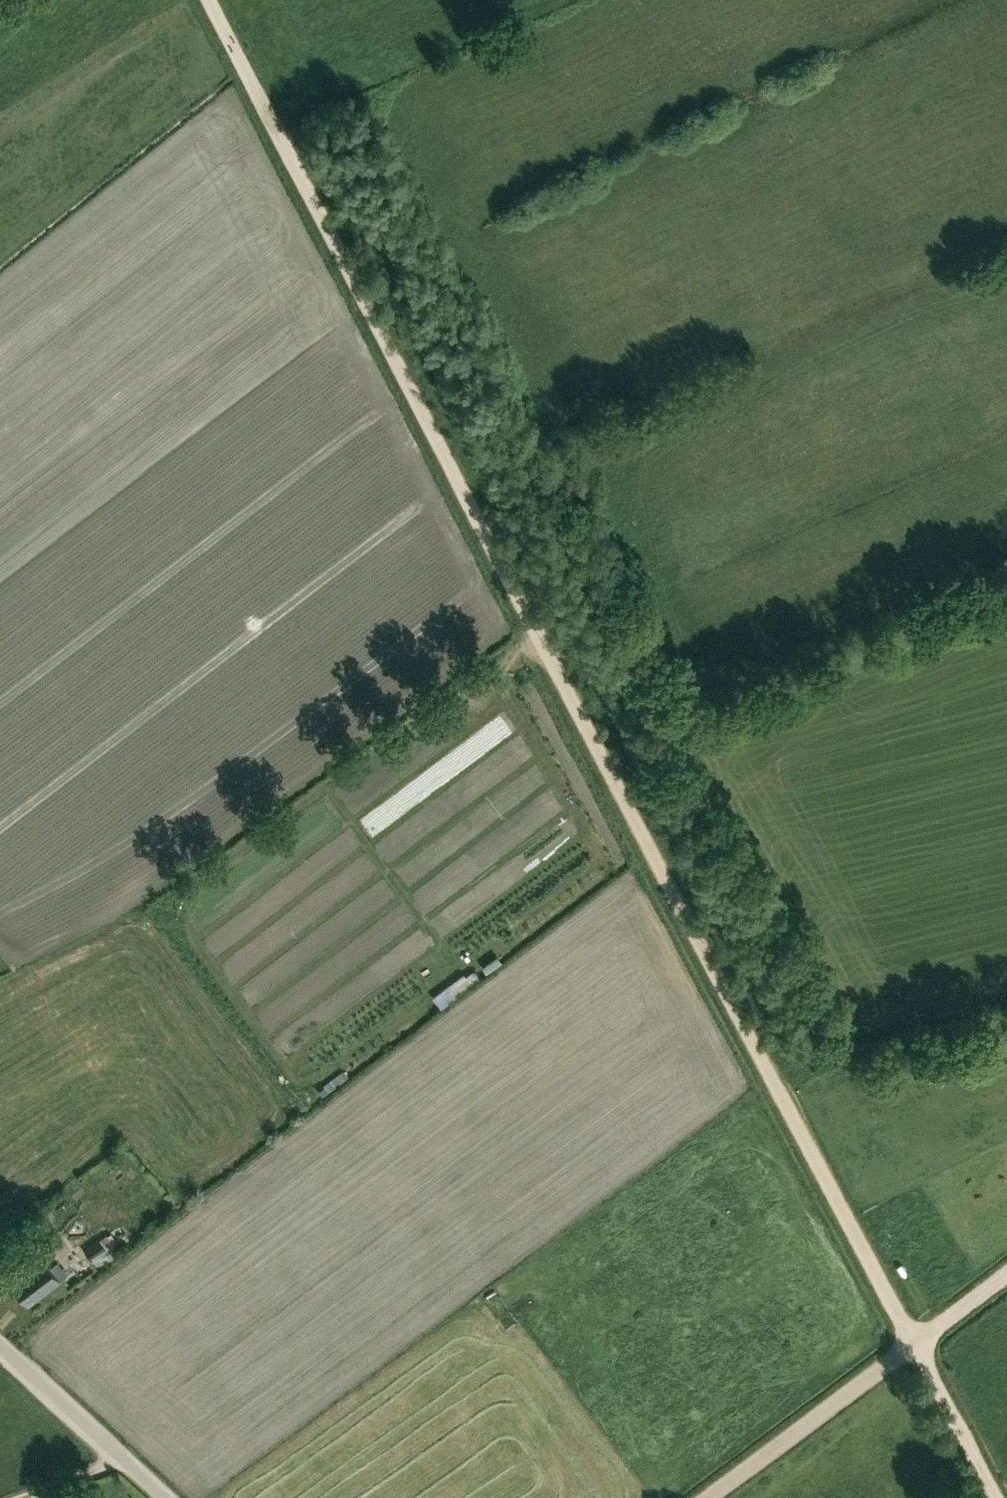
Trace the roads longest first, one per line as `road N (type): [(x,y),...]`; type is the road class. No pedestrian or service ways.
road 1 (track): [(998,1497),(215,0)]
road 2 (track): [(916,1341),(707,1497)]
road 3 (unclassified): [(165,1497),(0,1345)]

